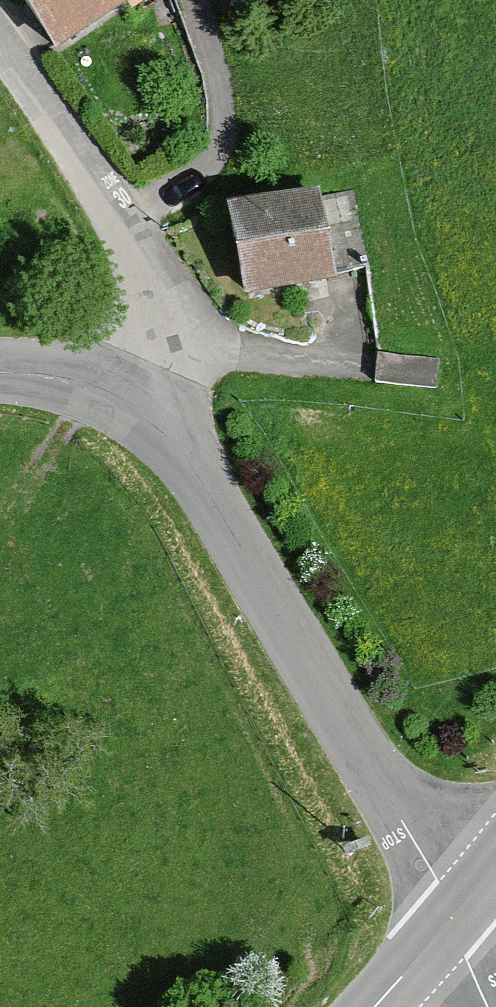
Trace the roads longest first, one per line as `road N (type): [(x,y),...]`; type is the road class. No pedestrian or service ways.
road 1 (unclassified): [(453,920),(189,455),(149,413)]
road 2 (residential): [(0,69),(148,273),(149,413)]
road 3 (unclassified): [(149,413),(70,386),(0,382)]

